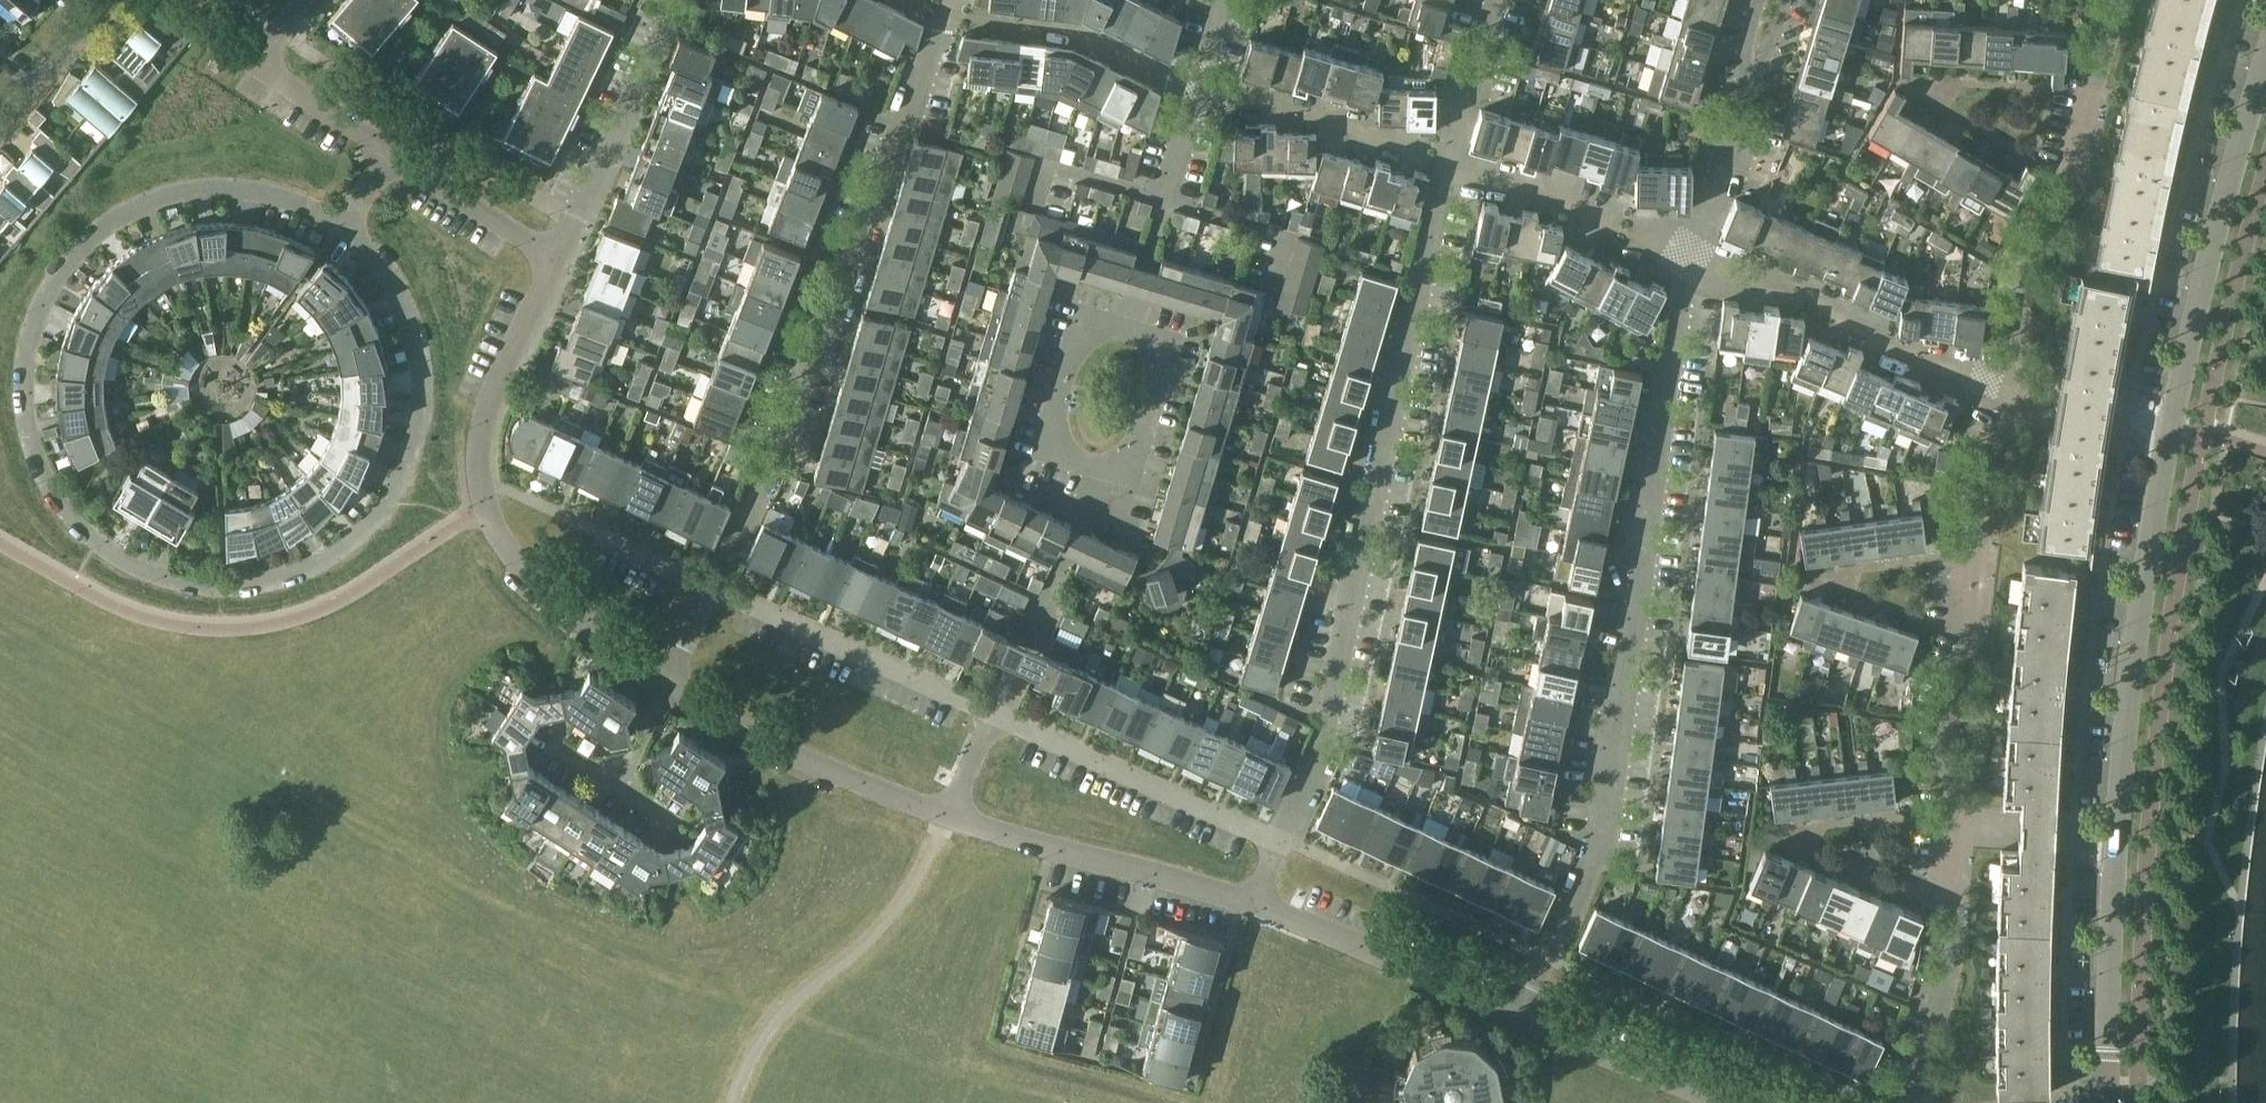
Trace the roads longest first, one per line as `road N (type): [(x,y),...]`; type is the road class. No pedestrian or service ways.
road 1 (residential): [(345,226),(306,205),(214,188),(130,210),(79,249),(41,302),(24,392),(33,444),(75,521),(129,563),(224,586),(310,566),(345,544),(387,504),(411,450),(424,385),(412,330),(375,262)]
road 2 (residential): [(2100,1102),(2117,836),(2146,579),(2171,427),(2265,69)]
road 3 (residential): [(1519,1018),(1608,814),(1658,449),(1696,264)]
road 4 (residential): [(1926,1102),(1922,1061),(1947,990),(1957,922),(1945,735),(1970,640),(1979,480),(1994,439),(2028,396)]
road 5 (residential): [(1278,841),(1321,746),(1448,173)]
road 6 (residential): [(712,587),(951,0)]
road 7 (residential): [(668,689),(518,573),(486,510),(478,448),(502,376),(557,262)]
road 8 (residential): [(2028,396),(2031,375),(2019,336),(2026,277),(2041,229),(2072,183),(2119,0)]
road 9 (residential): [(1255,903),(945,818)]
road 10 (residential): [(712,587),(997,714)]
road 11 (residential): [(997,714),(1278,841)]
road 12 (residential): [(945,818),(668,689)]
road 13 (residential): [(557,262),(680,0)]
road 14 (residential): [(1519,1018),(1255,903)]
road 15 (residential): [(997,714),(1081,528),(1095,466)]
road 16 (residential): [(1424,161),(1340,121),(1198,91)]
road 17 (residential): [(1125,334),(1081,322),(1045,452),(1095,466)]
road 18 (residential): [(1198,91),(1076,30),(981,19)]
road 19 (residential): [(2028,396),(1873,342),(1818,304)]
road 20 (residential): [(1095,466),(1133,477),(1169,346),(1125,334)]
road 21 (residential): [(1715,1102),(1519,1018)]
road 22 (residential): [(557,262),(390,151)]
road 23 (residential): [(1276,281),(1290,235),(1166,199)]
road 24 (residential): [(1613,224),(1567,200),(1448,173)]
road 25 (residential): [(106,0),(0,126)]
road 26 (residential): [(1039,203),(1050,166),(1166,199)]
road 27 (residential): [(390,151),(257,64)]
road 28 (residential): [(1696,264),(1739,111)]
road 29 (residential): [(1125,334),(1166,199)]
road 30 (residential): [(1448,173),(1486,43)]
road 31 (residential): [(598,529),(712,587)]
road 32 (residential): [(257,64),(155,0)]
road 33 (residential): [(1739,111),(1784,0)]

